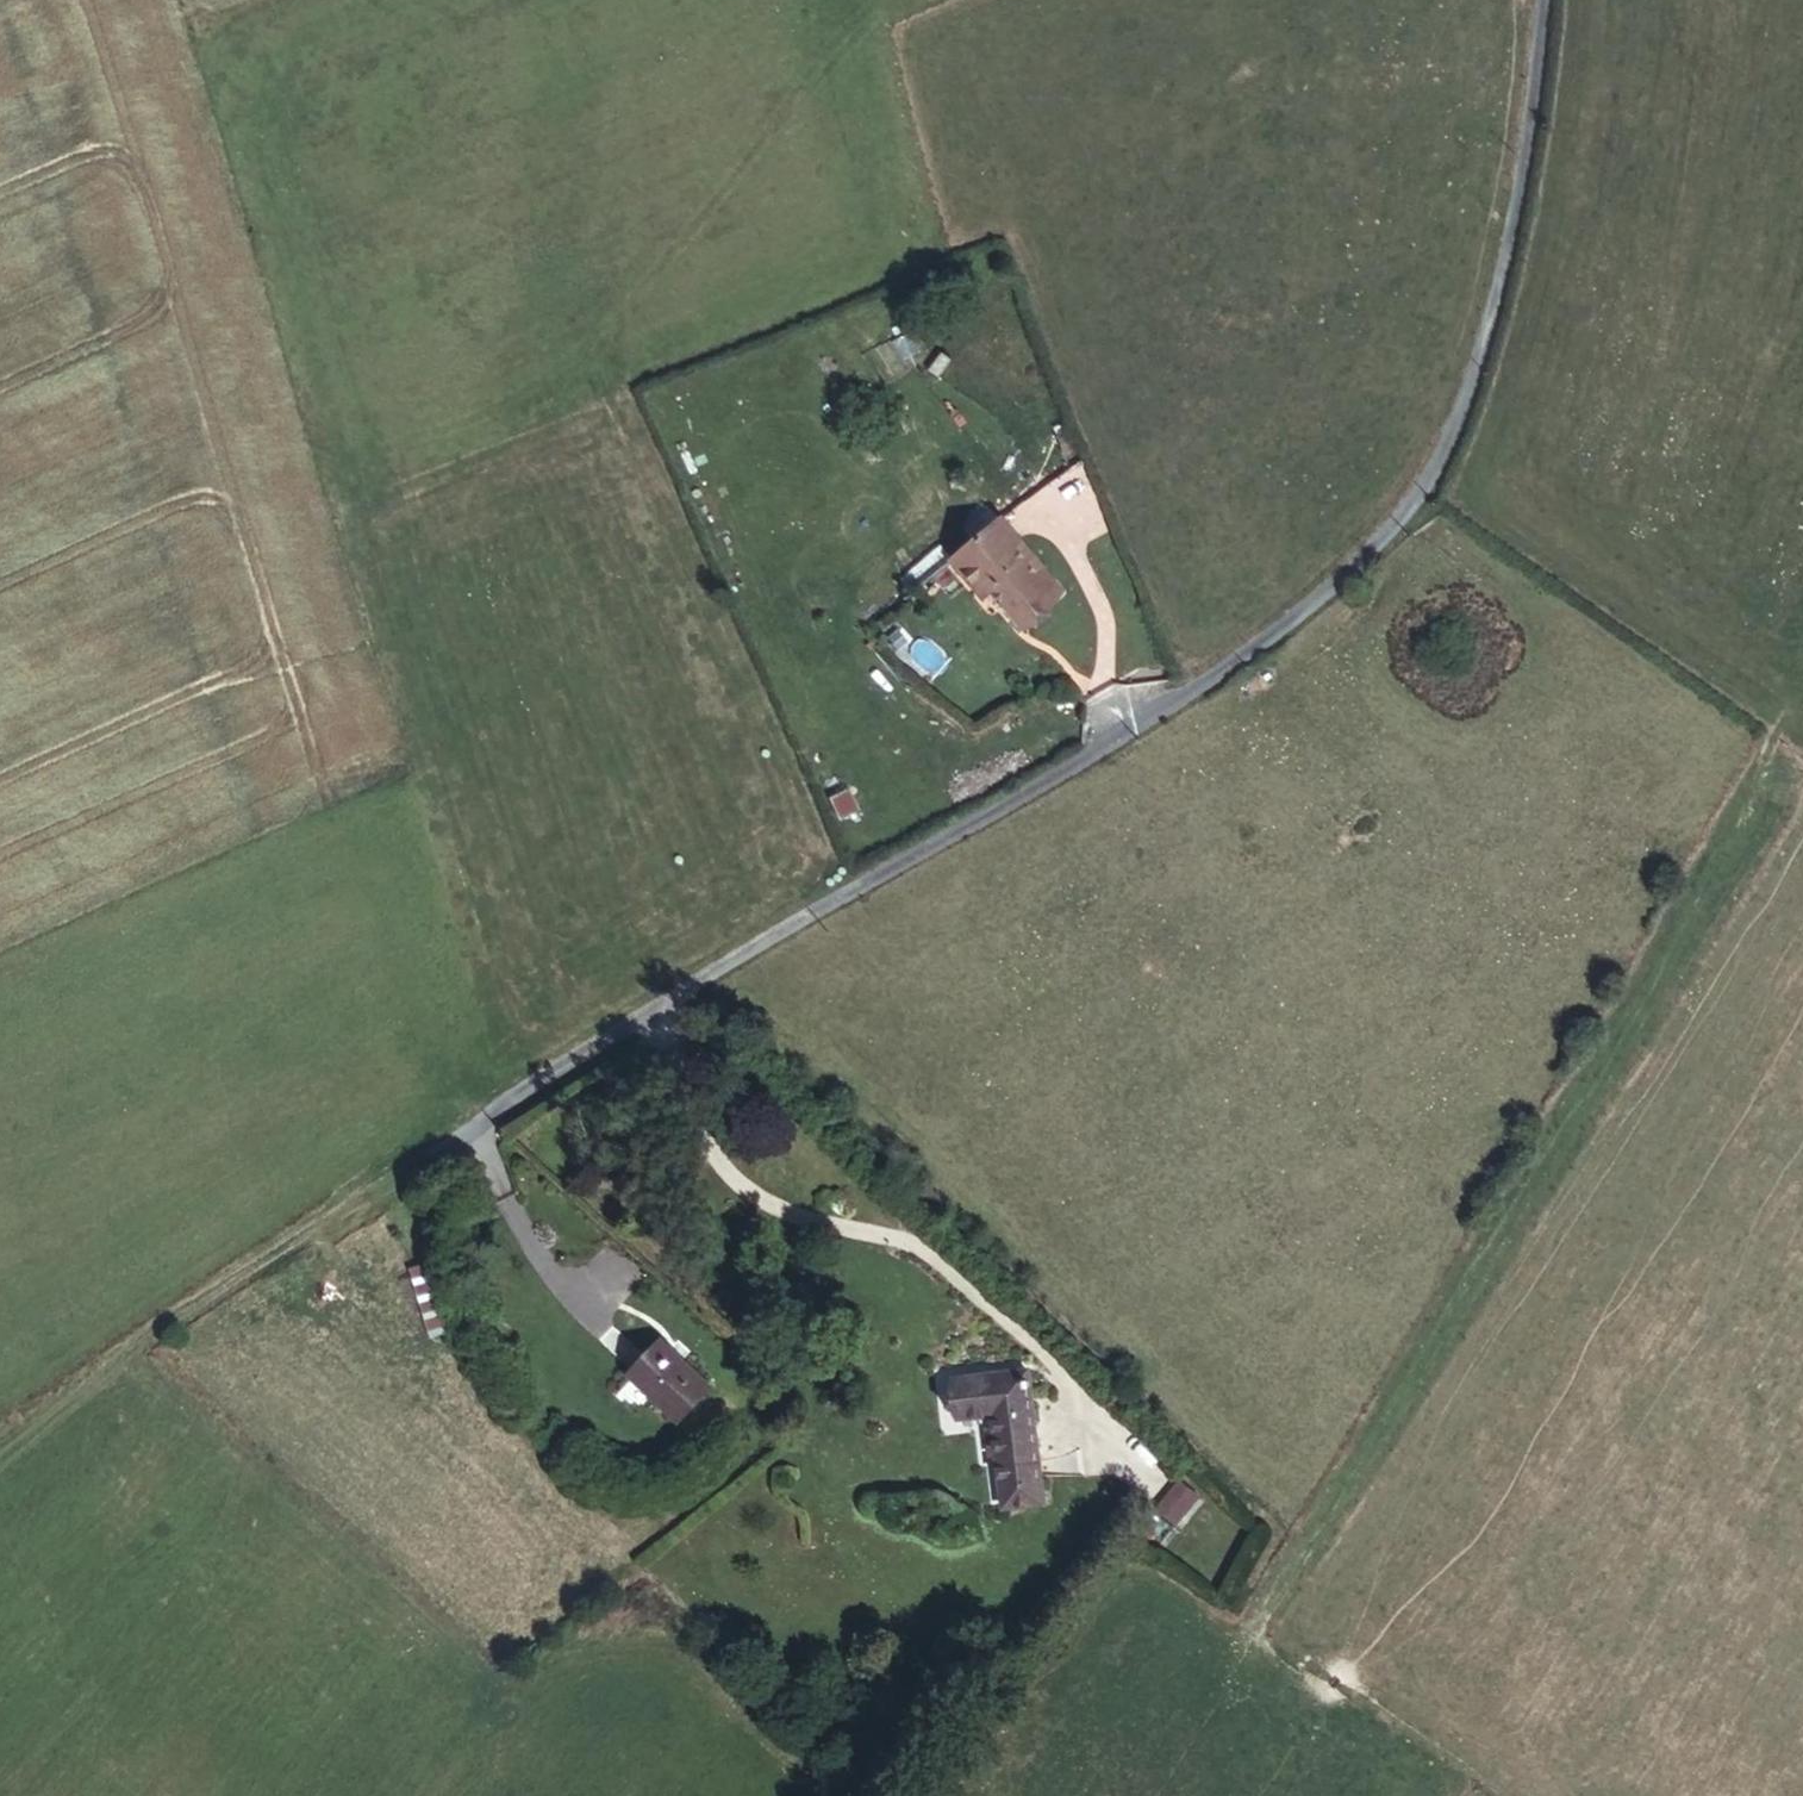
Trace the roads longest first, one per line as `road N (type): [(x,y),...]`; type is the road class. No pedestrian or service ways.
road 1 (residential): [(1546,0),(1539,82),(1476,377),(1431,481),(1382,541),(1195,682),(860,876),(440,1144)]

